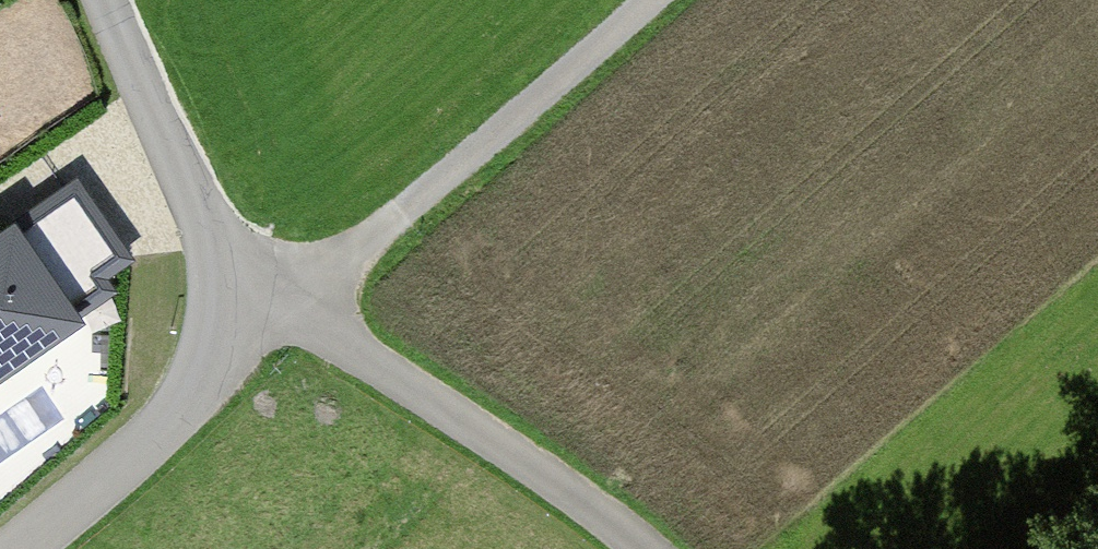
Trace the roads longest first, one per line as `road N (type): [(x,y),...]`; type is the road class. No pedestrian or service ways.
road 1 (track): [(646,0),(337,272),(243,305)]
road 2 (residential): [(243,305),(343,338),(656,548)]
road 3 (unclassified): [(22,548),(218,371),(243,305)]
road 4 (unclassified): [(243,305),(220,231),(116,0)]

